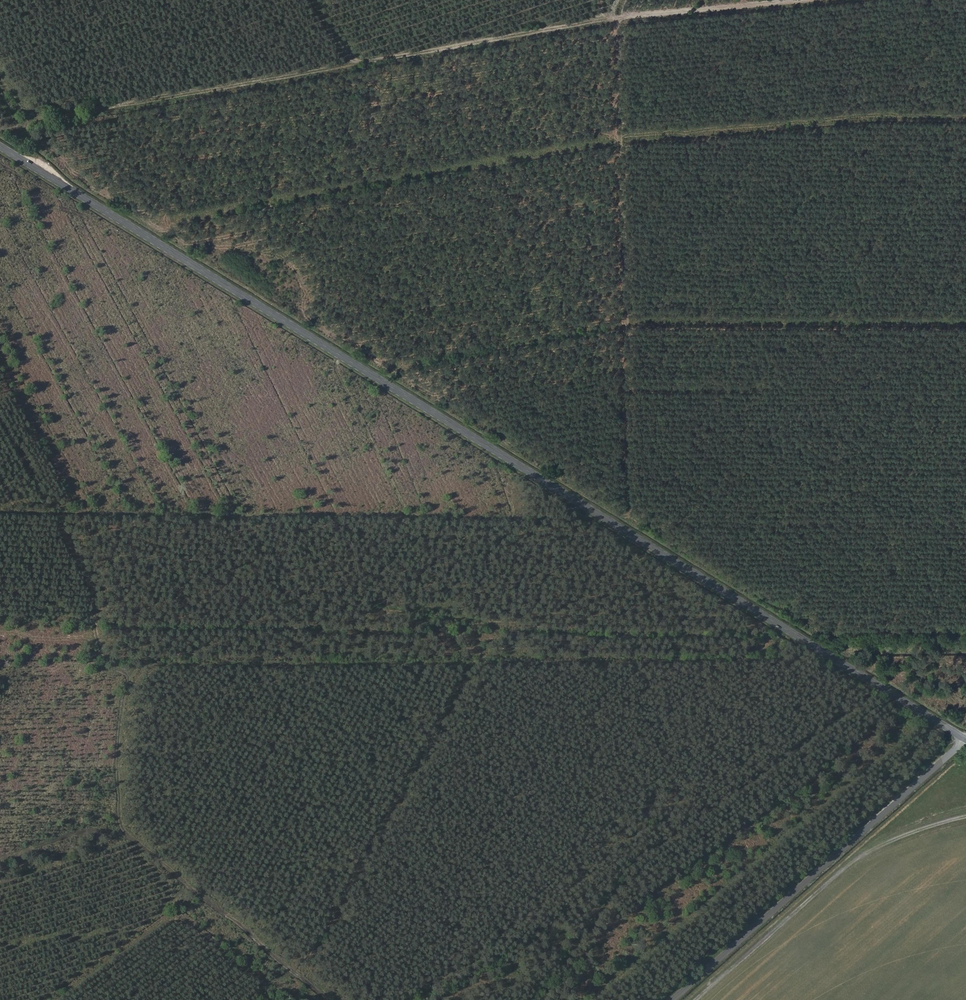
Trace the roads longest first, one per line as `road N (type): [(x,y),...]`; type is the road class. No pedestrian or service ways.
road 1 (secondary): [(0,147),(965,739)]
road 2 (residential): [(673,999),(965,740)]

